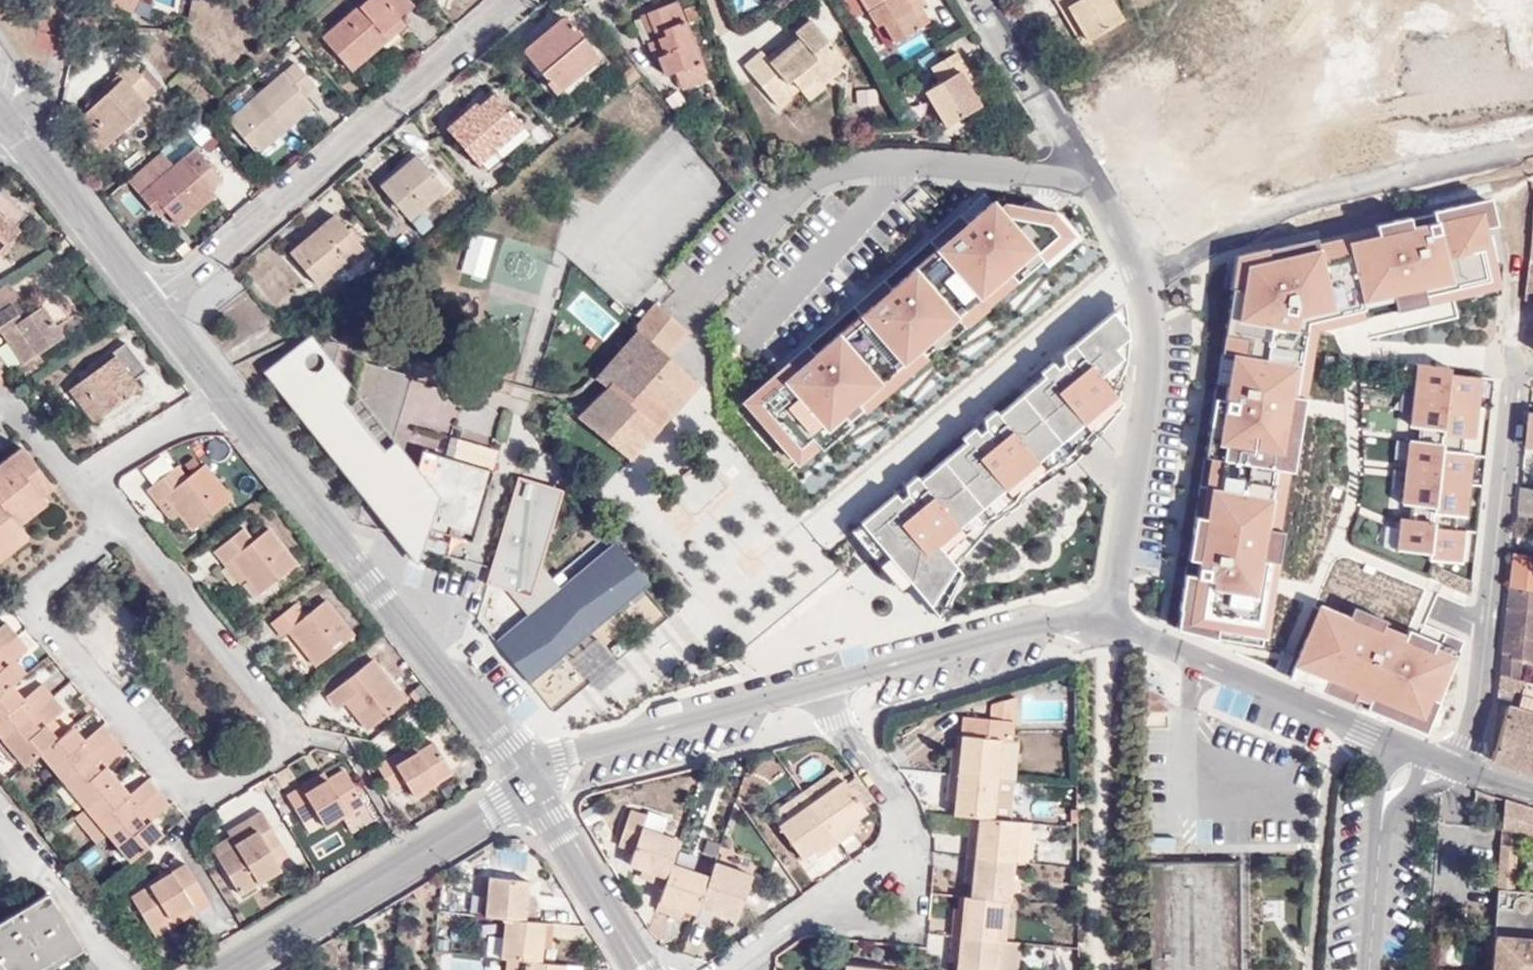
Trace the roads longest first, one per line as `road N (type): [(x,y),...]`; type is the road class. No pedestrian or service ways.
road 1 (residential): [(124,519),(278,713),(275,757),(217,790),(176,785),(35,614),(46,579)]
road 2 (unclassified): [(227,393),(418,622),(535,782)]
road 3 (tertiary): [(1104,616),(1149,383),(1148,295),(1131,251),(1080,166)]
road 4 (residential): [(152,303),(507,0)]
road 5 (residential): [(1458,765),(1476,723),(1516,369)]
road 6 (residential): [(732,969),(902,852),(893,807),(813,682)]
road 7 (tertiary): [(535,782),(222,969)]
road 8 (tertiary): [(1415,750),(1104,616)]
road 9 (tertiary): [(813,682),(556,757),(535,782)]
road 10 (tertiary): [(1104,616),(1045,622),(813,682)]
road 11 (residential): [(911,163),(820,172),(795,186),(686,306)]
road 12 (residential): [(911,163),(751,337)]
road 13 (tertiary): [(535,782),(645,969)]
road 14 (unclassified): [(23,131),(152,303)]
road 15 (residential): [(141,969),(0,814)]
road 16 (tertiary): [(1080,166),(981,0)]
road 17 (residential): [(1080,166),(1051,172),(911,163)]
road 18 (residential): [(1383,821),(1373,969)]
road 19 (residential): [(109,461),(67,475),(20,409),(0,406)]
road 20 (residential): [(227,393),(109,461)]

